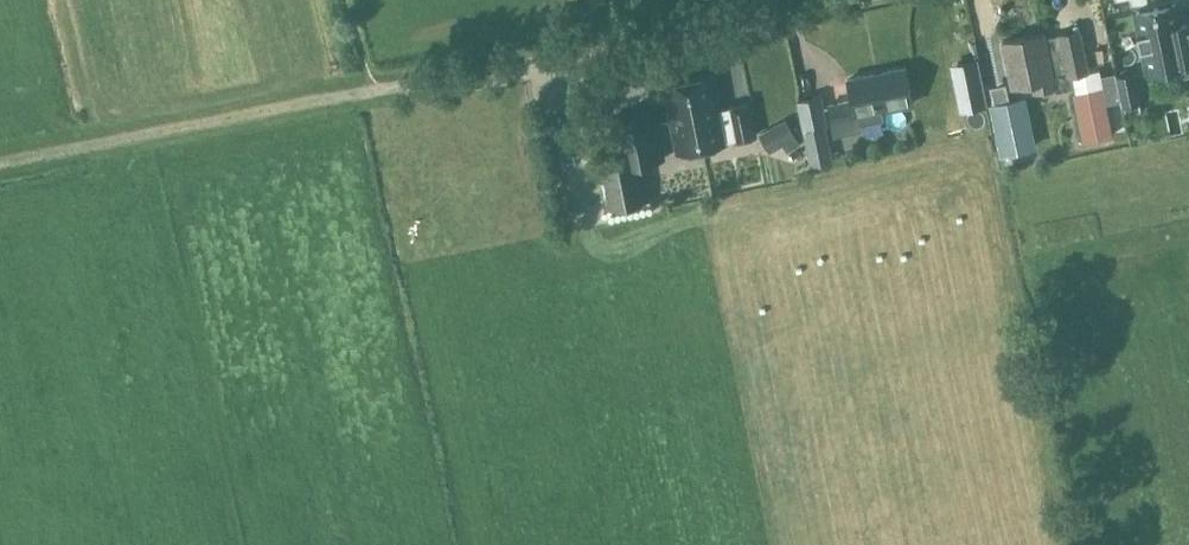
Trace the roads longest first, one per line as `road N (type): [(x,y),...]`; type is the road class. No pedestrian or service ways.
road 1 (unclassified): [(0,167),(853,0)]

